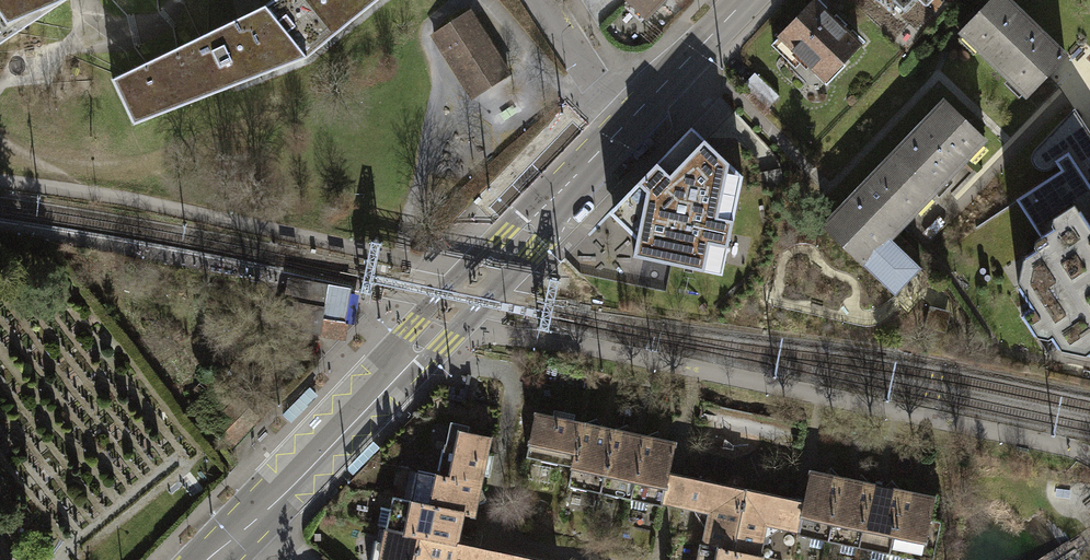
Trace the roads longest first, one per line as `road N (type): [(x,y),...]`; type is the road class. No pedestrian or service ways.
road 1 (tertiary): [(253,516),(622,125)]
road 2 (tertiary): [(745,0),(622,125)]
road 3 (residential): [(622,125),(540,0)]

